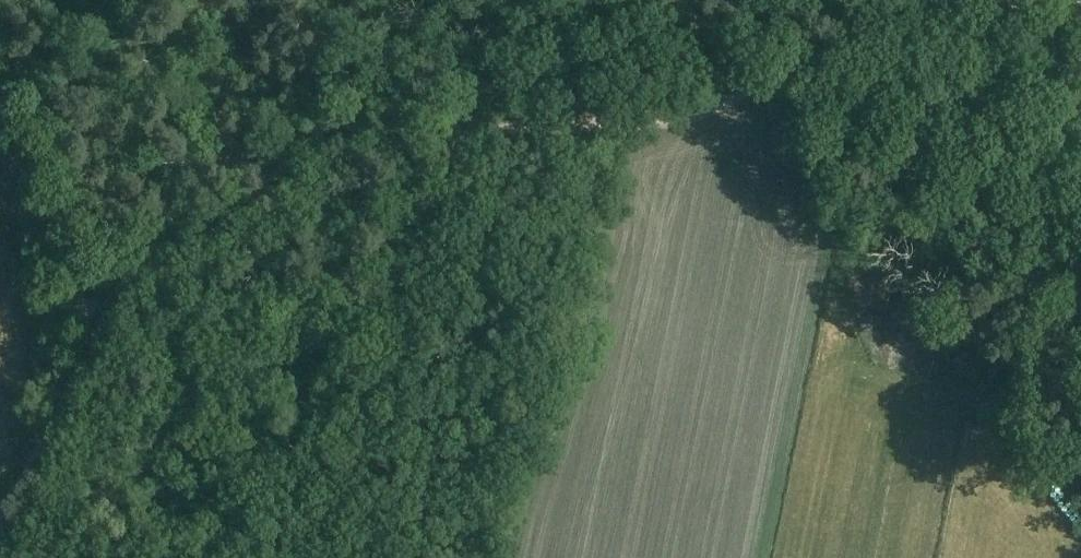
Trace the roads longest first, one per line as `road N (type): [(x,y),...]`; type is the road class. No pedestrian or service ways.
road 1 (track): [(116,301),(174,190),(211,163),(681,115),(840,57),(961,0)]
road 2 (track): [(0,533),(116,301)]
road 3 (track): [(0,200),(116,301)]
road 4 (tertiary): [(1080,129),(1016,0)]

